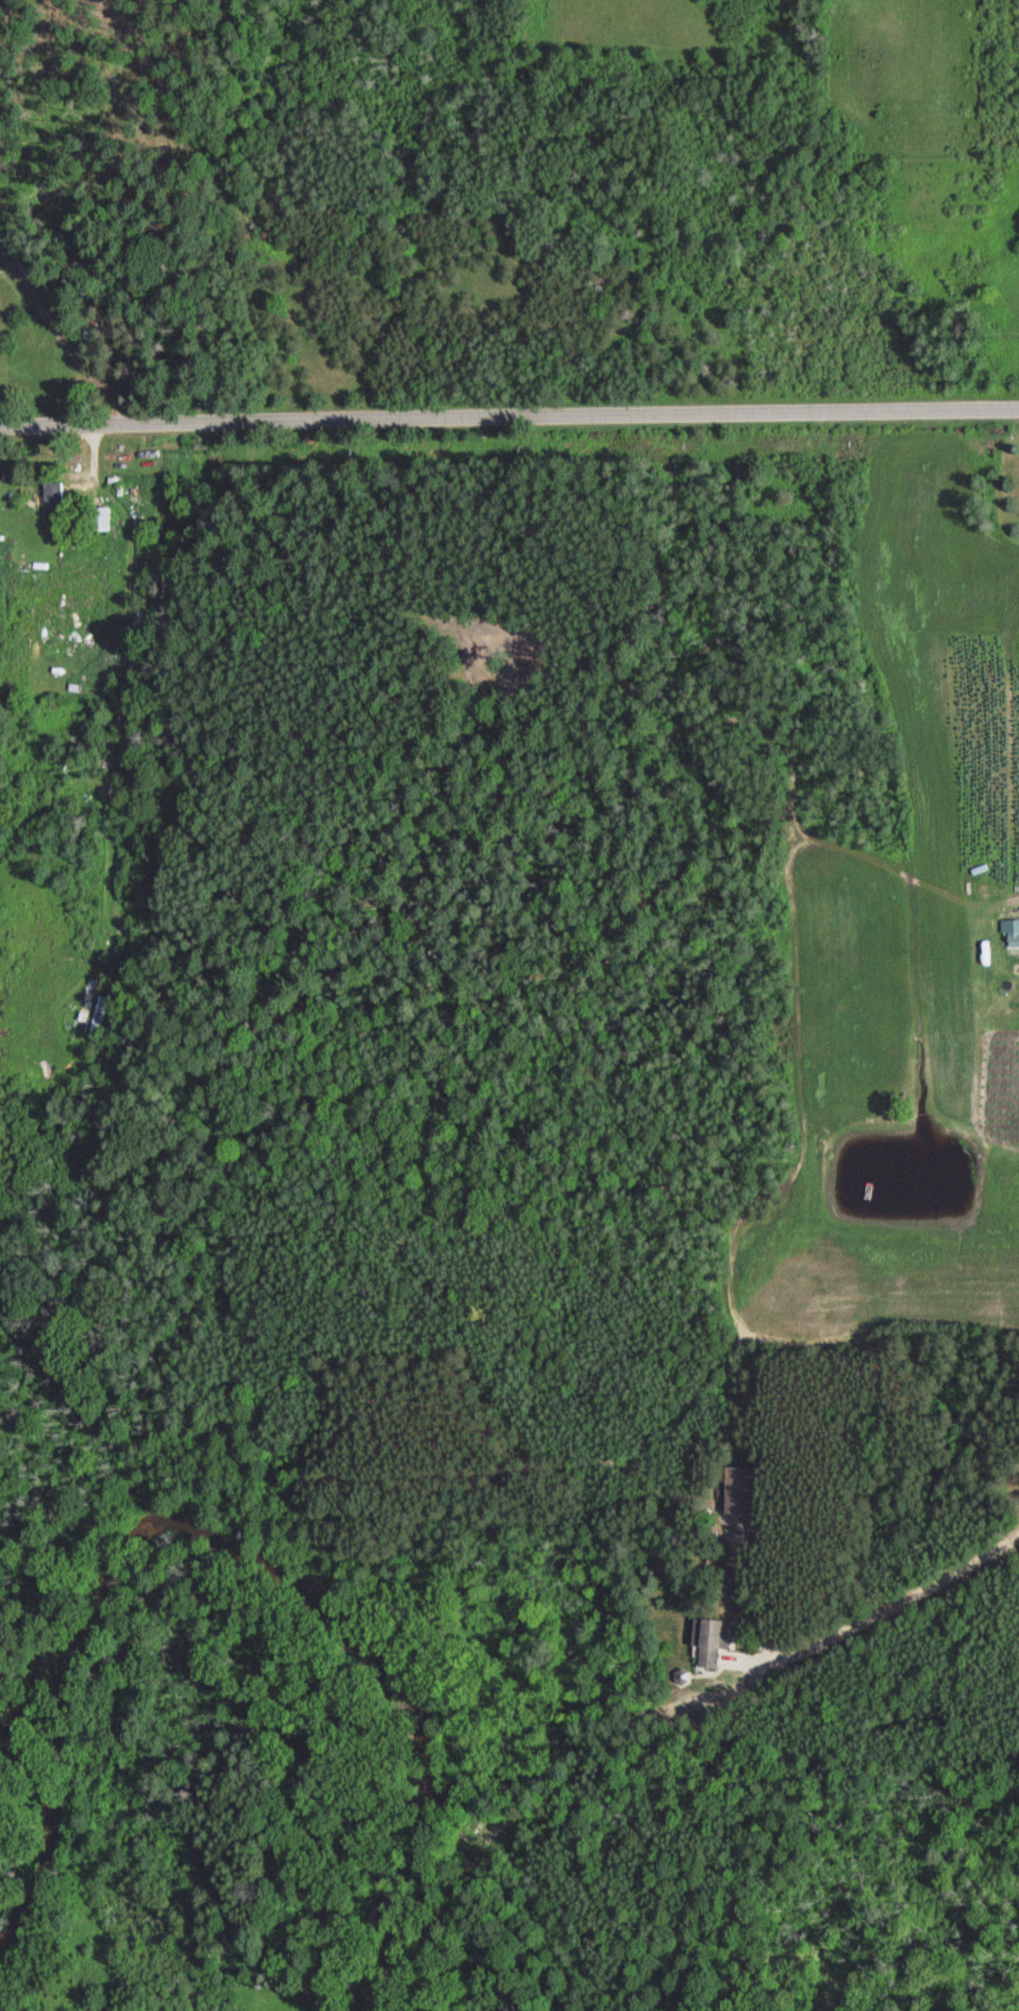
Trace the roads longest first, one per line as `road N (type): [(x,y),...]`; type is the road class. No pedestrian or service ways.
road 1 (residential): [(0,433),(1018,407)]

